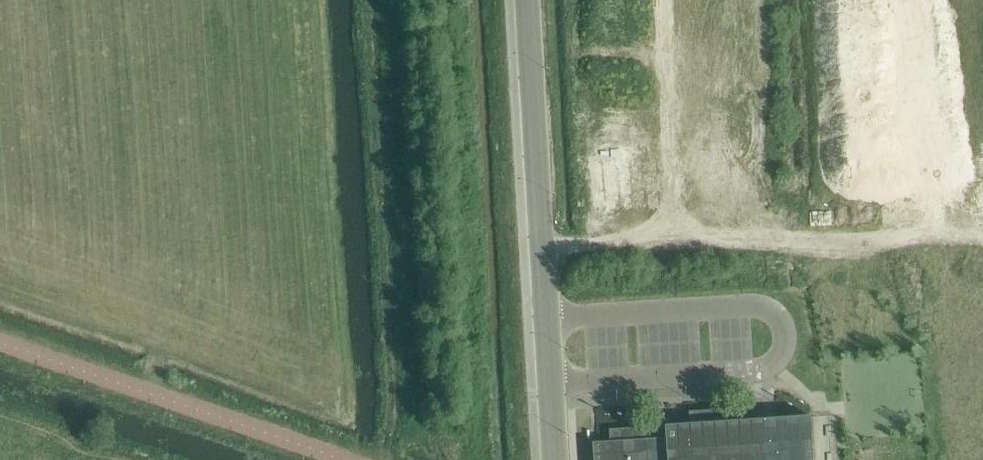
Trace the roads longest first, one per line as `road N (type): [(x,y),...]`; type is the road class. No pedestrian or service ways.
road 1 (residential): [(527,0),(554,459)]

